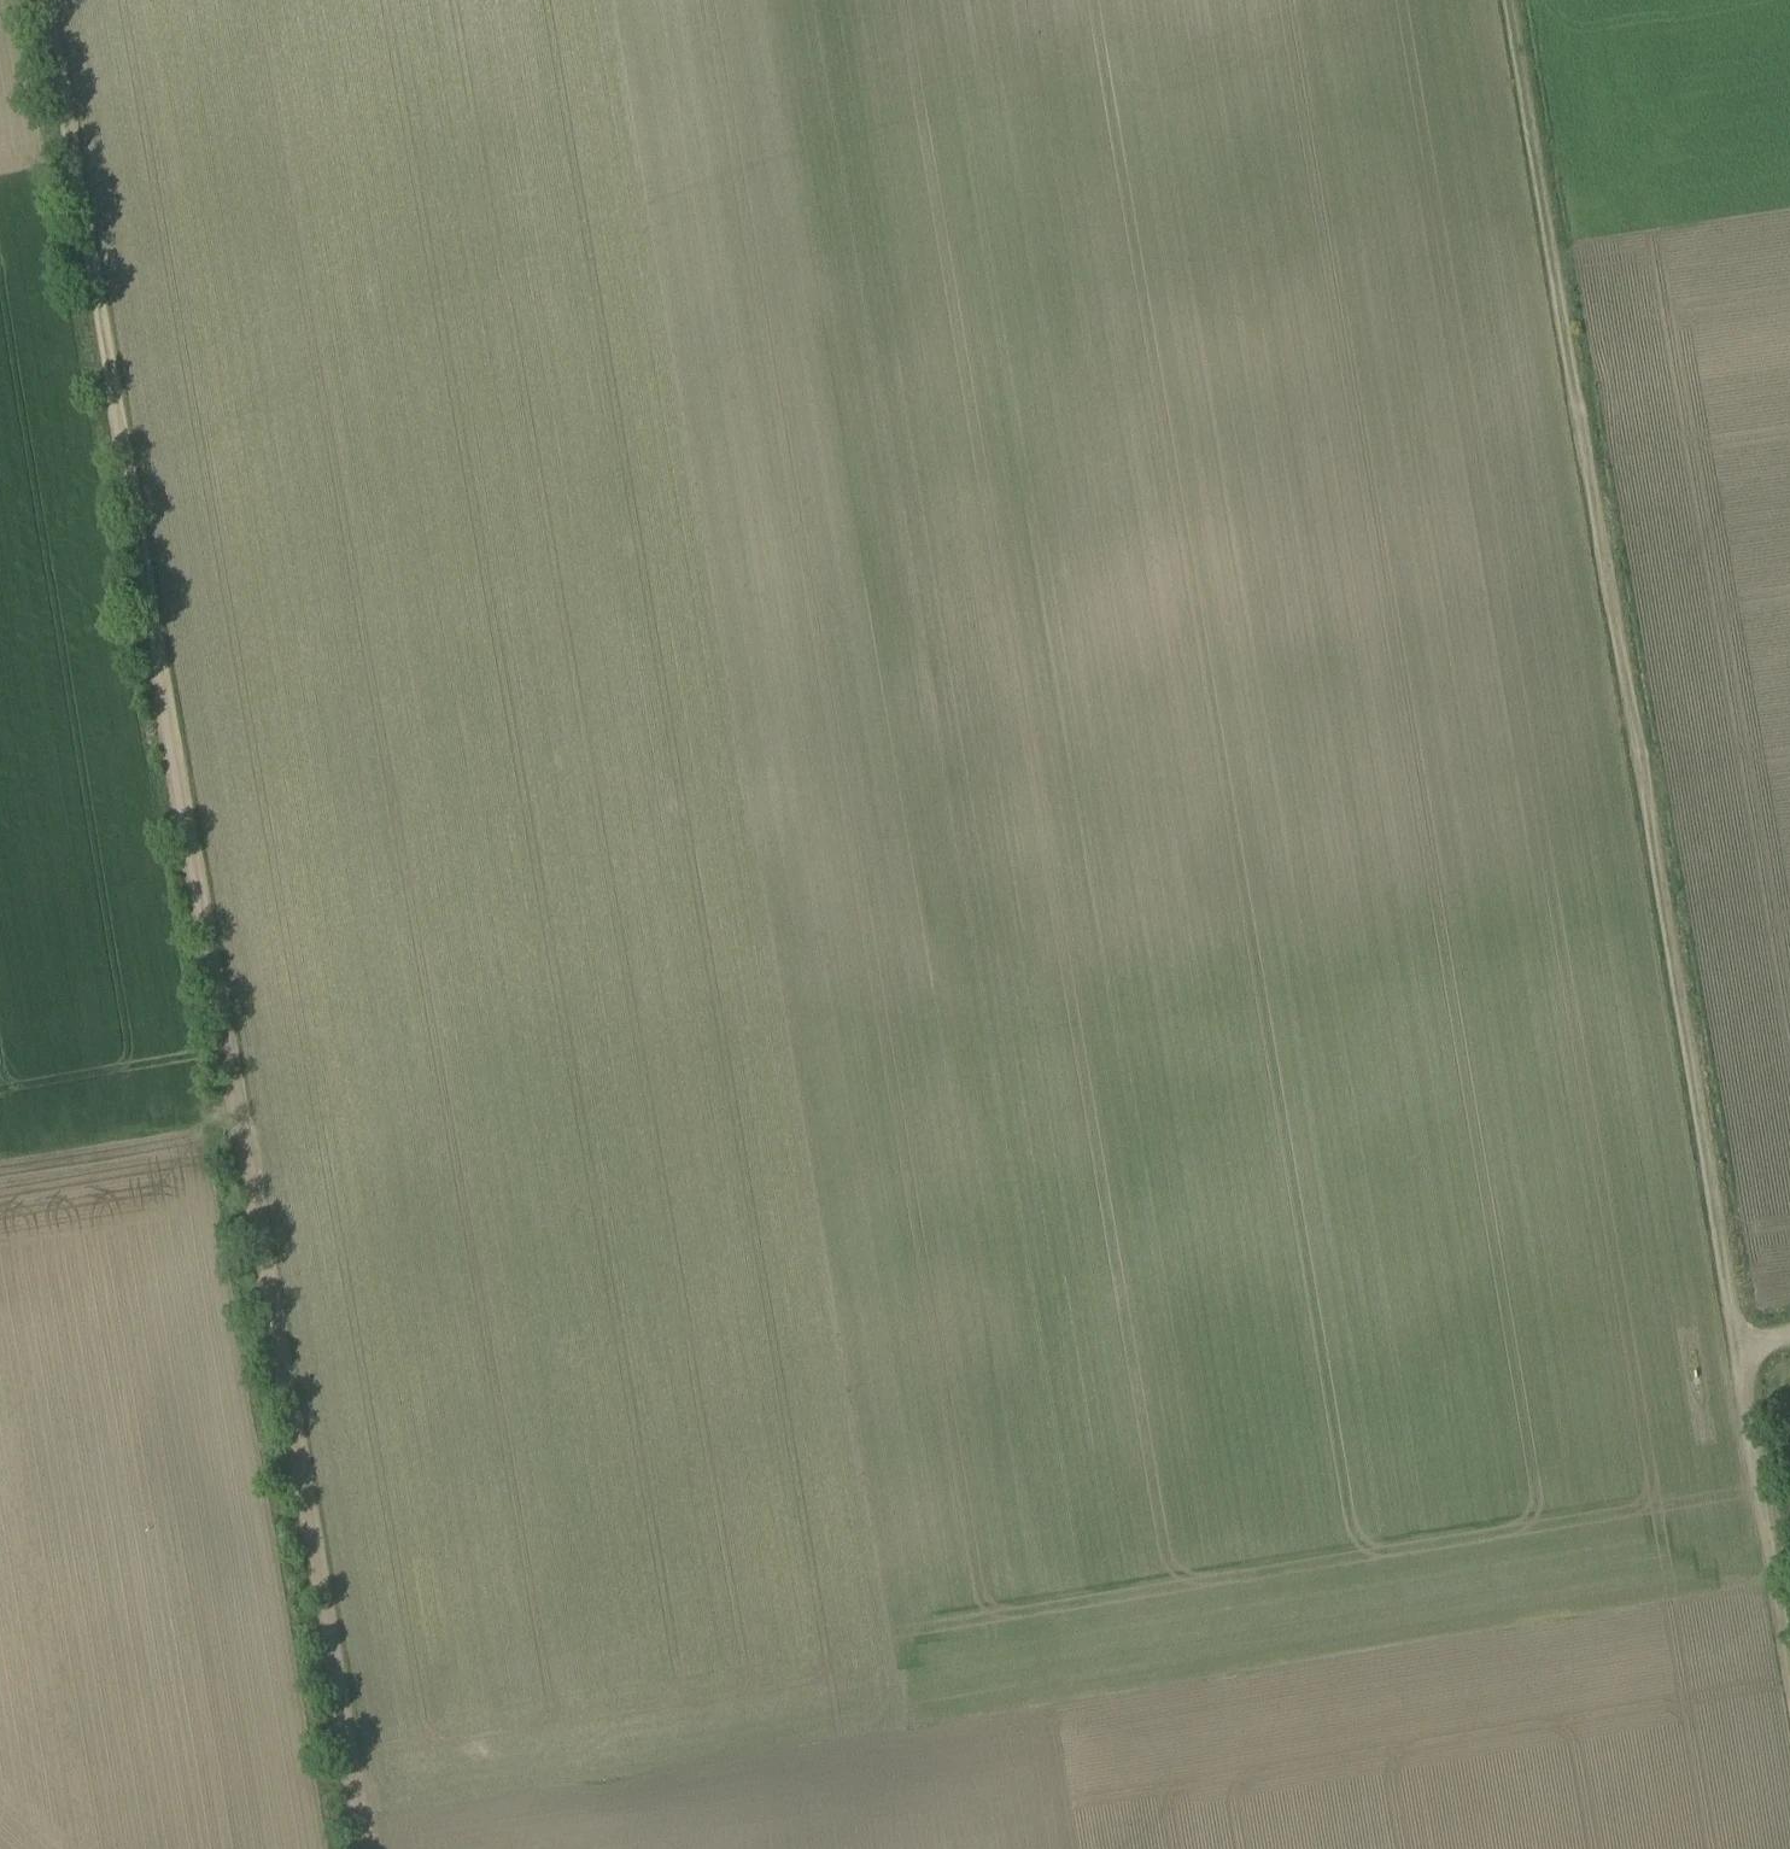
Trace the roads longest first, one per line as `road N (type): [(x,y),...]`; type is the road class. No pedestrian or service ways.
road 1 (track): [(362,1848),(46,0)]
road 2 (track): [(1734,1342),(1504,0)]
road 3 (track): [(1789,1670),(1734,1342)]

